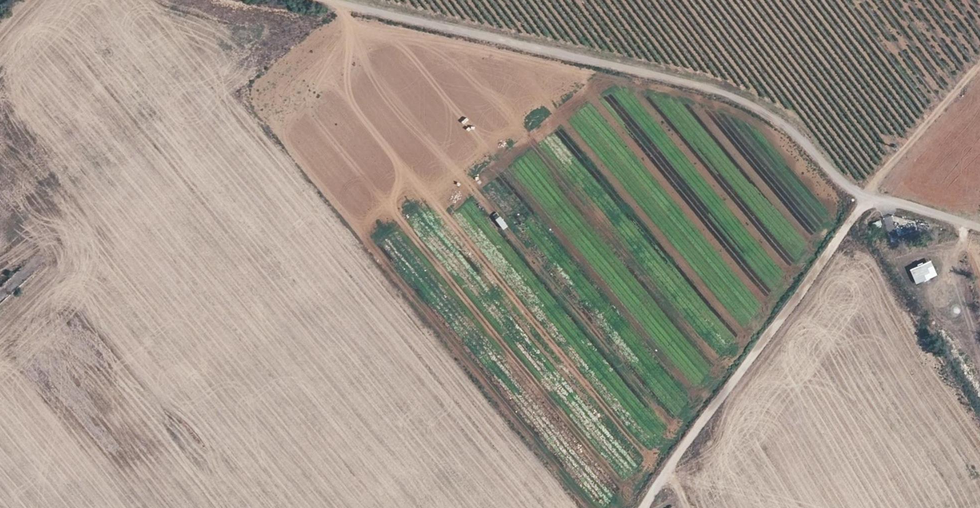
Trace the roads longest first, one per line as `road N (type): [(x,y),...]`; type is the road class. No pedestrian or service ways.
road 1 (unclassified): [(869,200),(781,121),(745,100),(322,0)]
road 2 (unclassified): [(869,200),(644,507)]

